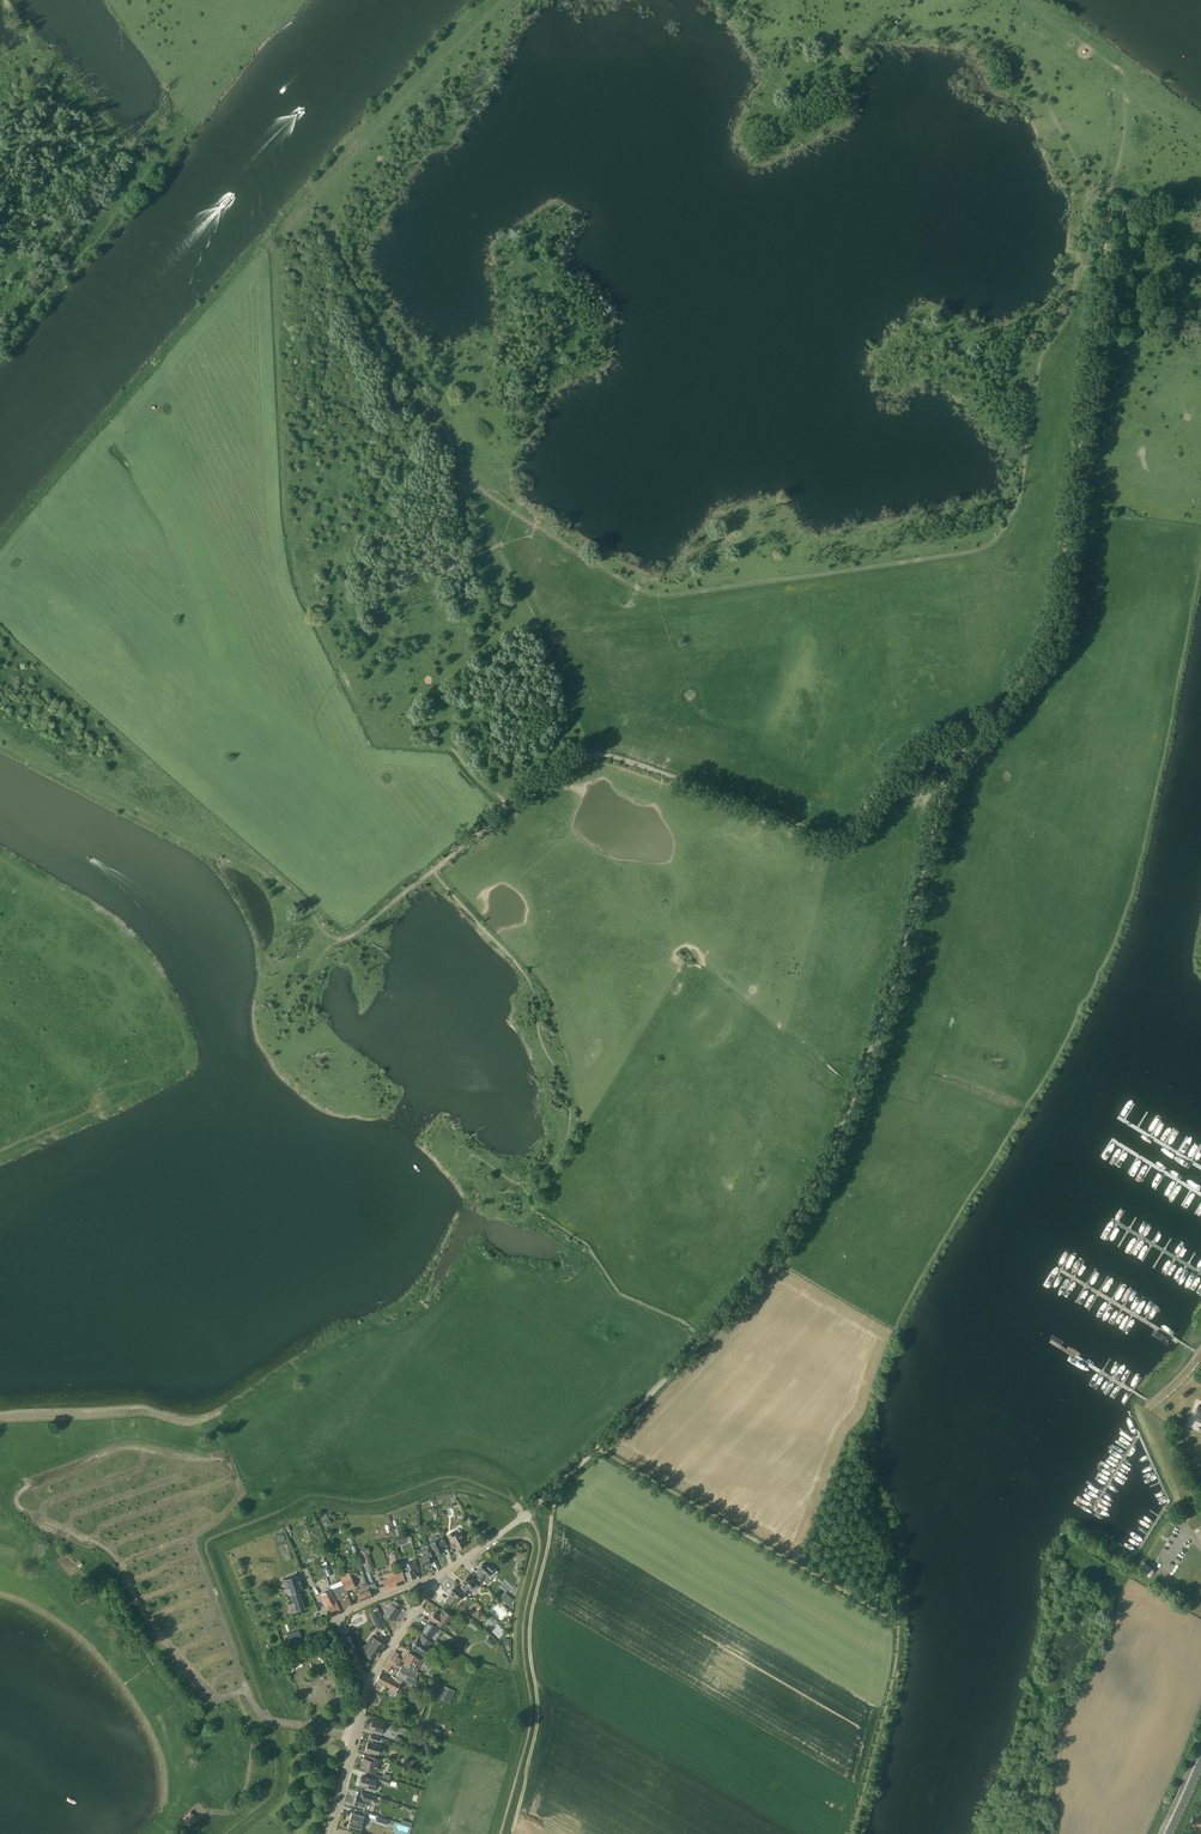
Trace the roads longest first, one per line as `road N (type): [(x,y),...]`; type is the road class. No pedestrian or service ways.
road 1 (track): [(548,1494),(549,1546),(530,1619),(536,1727),(511,1833)]
road 2 (residential): [(429,1581),(525,1515),(597,1448)]
road 3 (residential): [(327,1833),(368,1682)]

